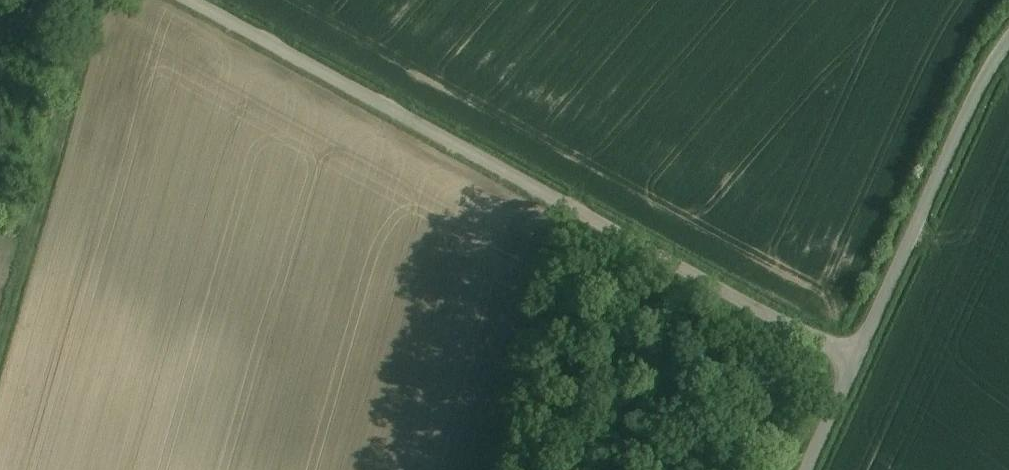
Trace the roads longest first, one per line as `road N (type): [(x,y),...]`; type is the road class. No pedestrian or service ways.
road 1 (unclassified): [(853,349),(177,0)]
road 2 (unclassified): [(853,349),(1008,31)]
road 3 (track): [(86,0),(0,309)]
road 4 (unclassified): [(802,469),(853,349)]

